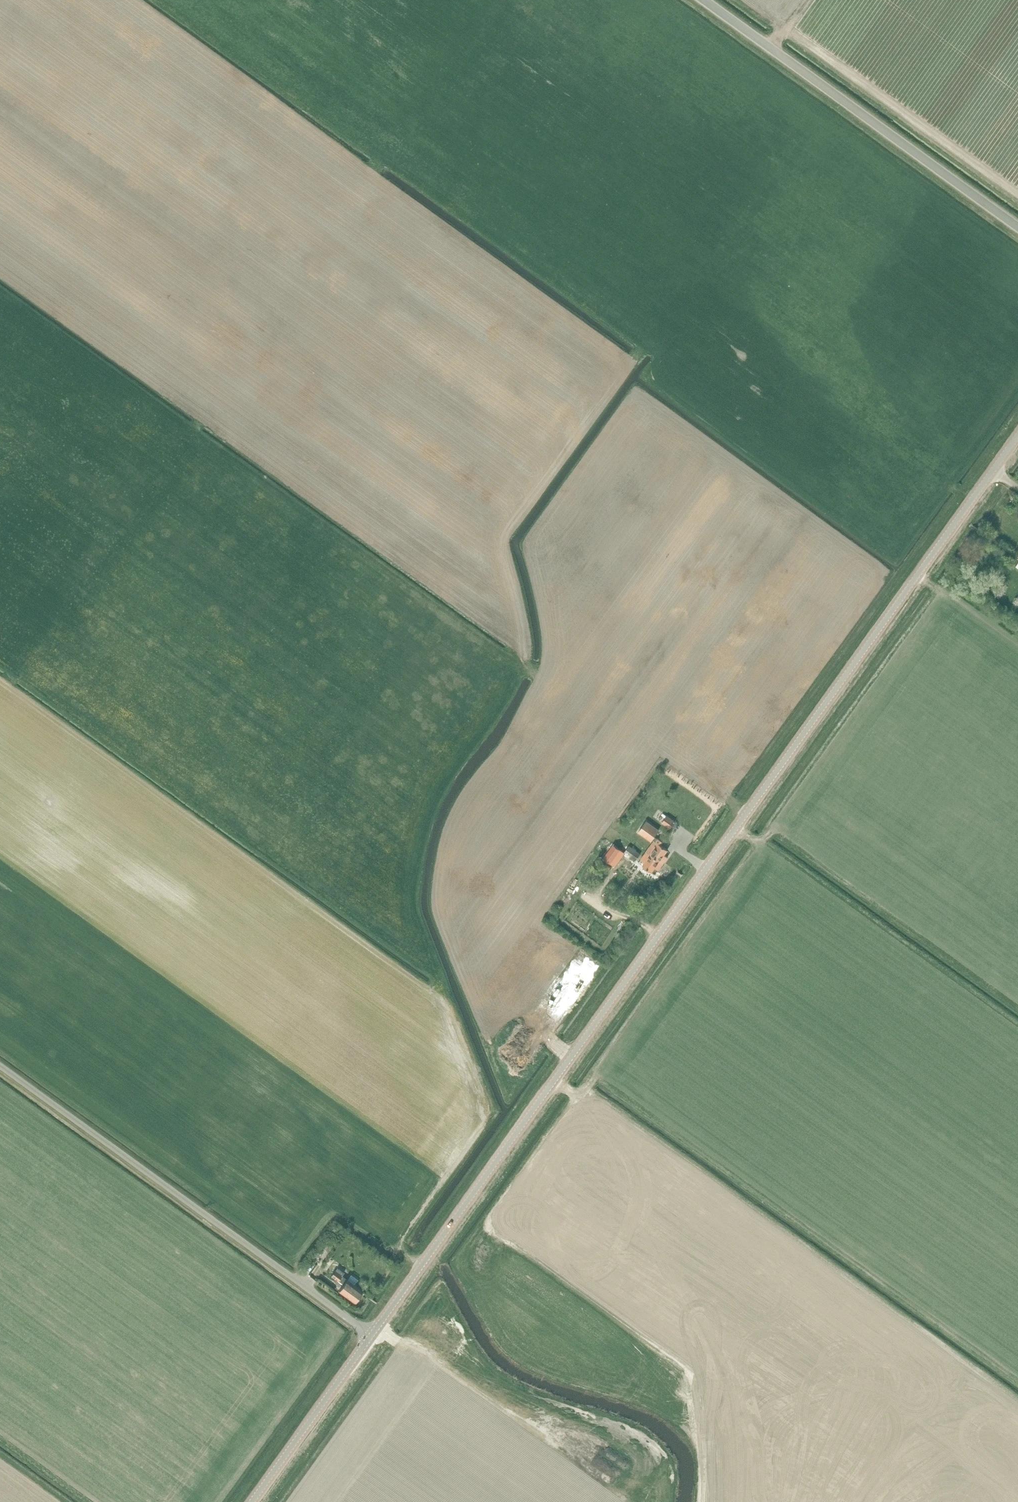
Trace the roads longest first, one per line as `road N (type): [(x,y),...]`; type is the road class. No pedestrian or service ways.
road 1 (tertiary): [(252,1501),(1017,429)]
road 2 (unclassified): [(1017,225),(705,0)]

